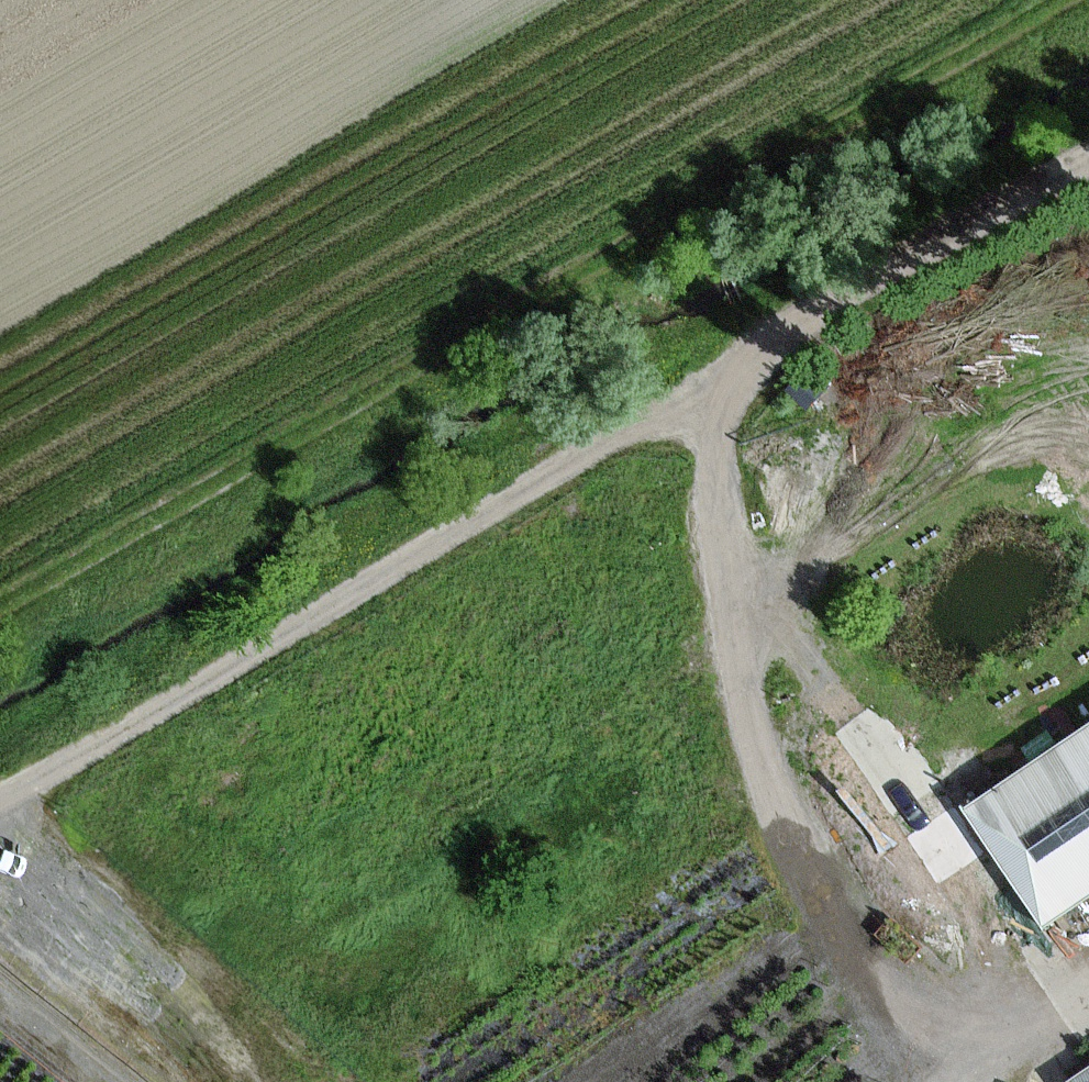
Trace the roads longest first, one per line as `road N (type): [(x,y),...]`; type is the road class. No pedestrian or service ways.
road 1 (track): [(0,817),(692,404),(1088,186)]
road 2 (track): [(1069,0),(0,615)]
road 3 (track): [(365,1081),(792,804),(733,714),(751,371)]
road 4 (track): [(982,1081),(989,1063),(792,804)]
road 5 (track): [(989,1063),(1088,984)]

